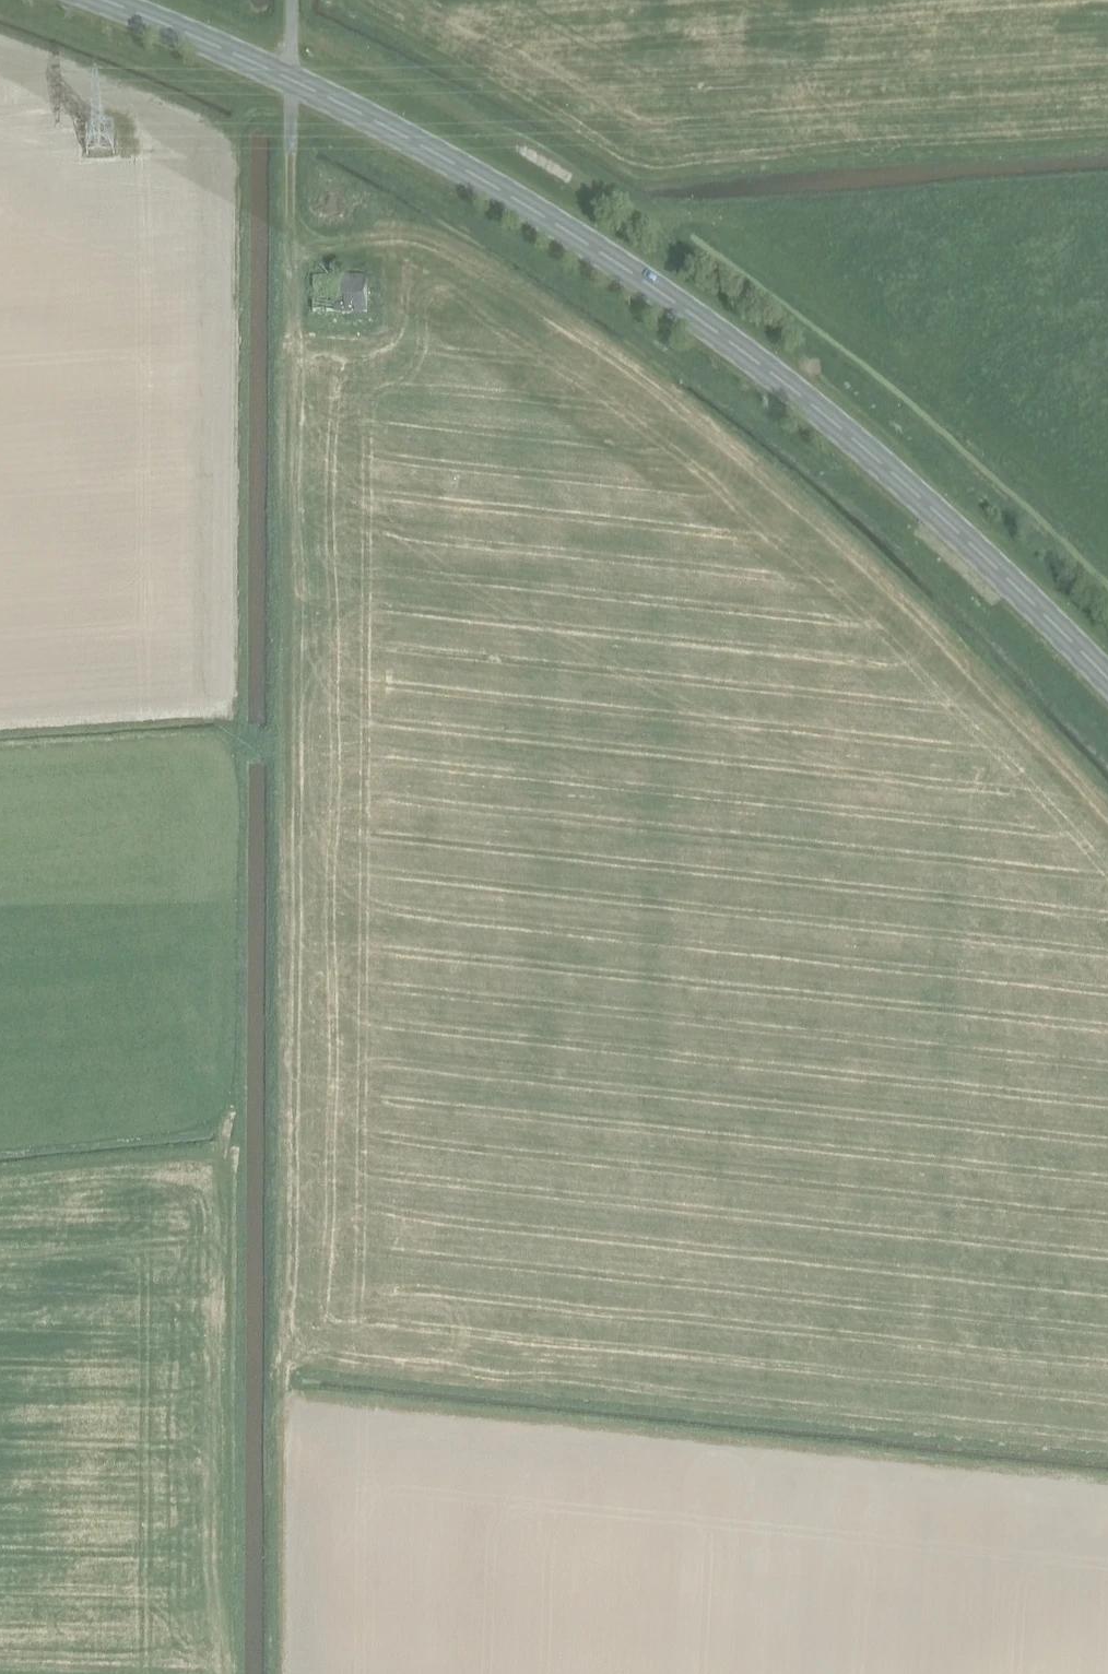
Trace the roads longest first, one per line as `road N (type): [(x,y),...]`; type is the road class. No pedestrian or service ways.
road 1 (primary): [(1107,679),(945,519),(702,320),(437,154),(108,0)]

